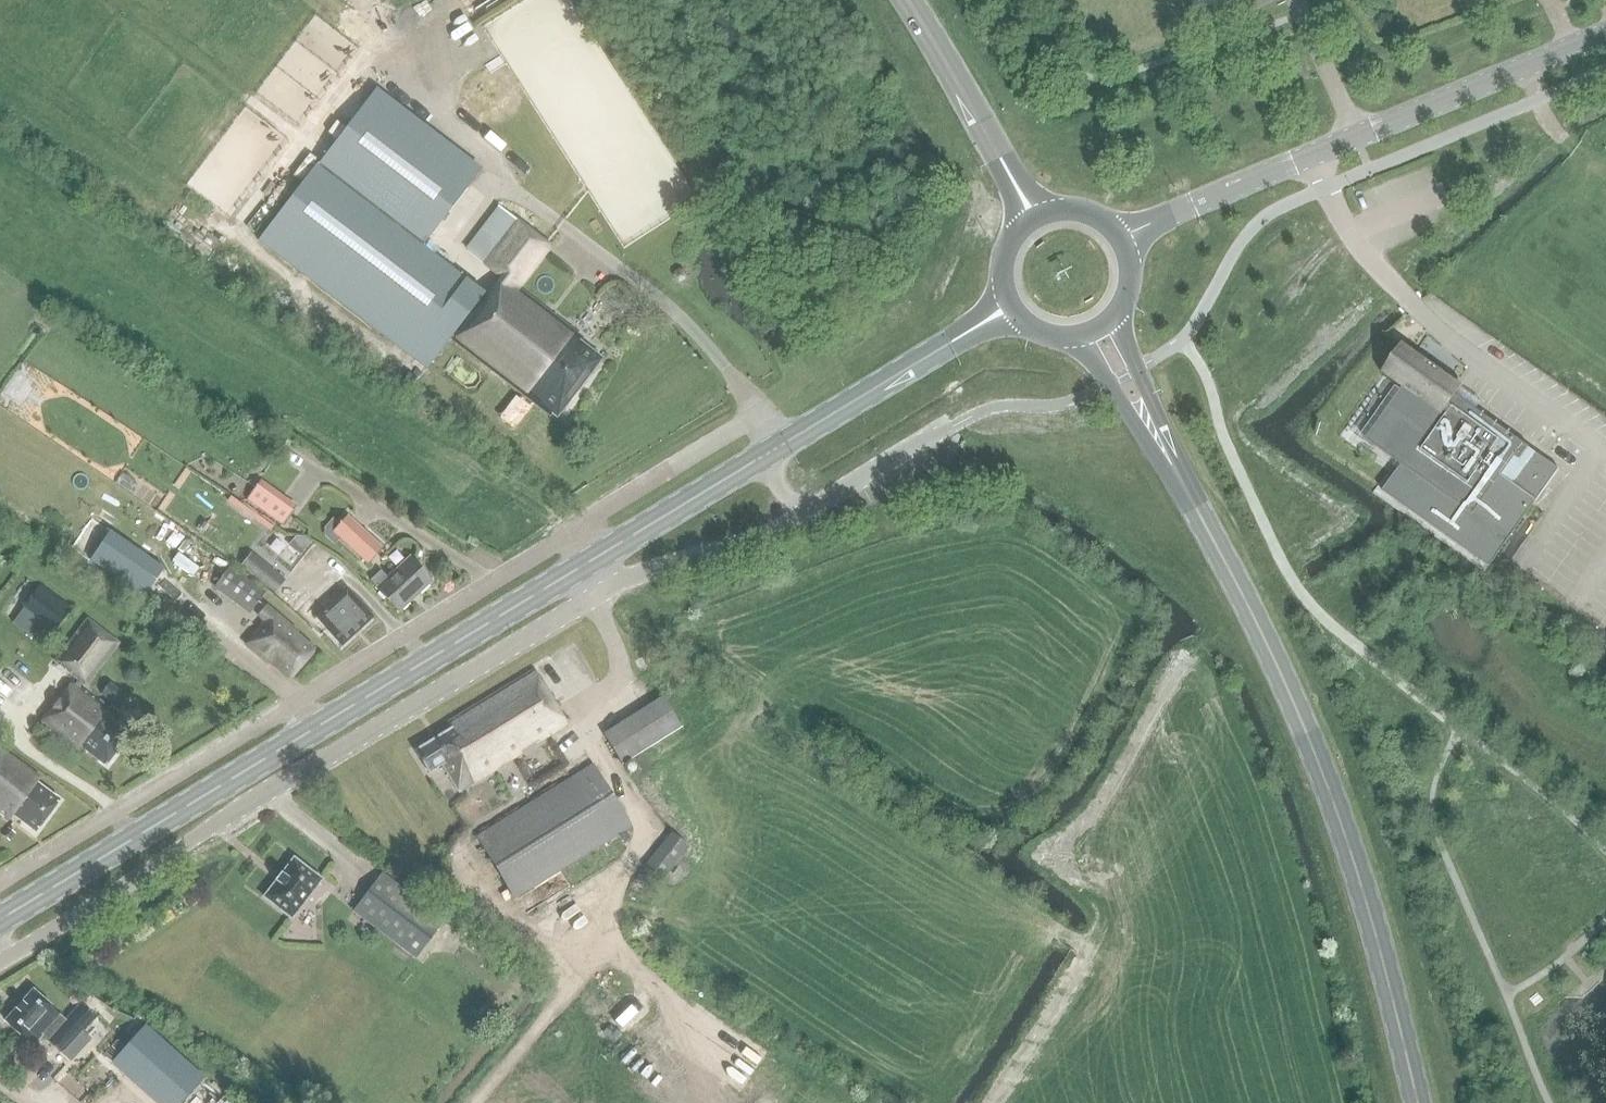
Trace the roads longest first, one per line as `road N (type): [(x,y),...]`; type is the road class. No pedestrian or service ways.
road 1 (unclassified): [(782,443),(758,414),(0,880)]
road 2 (unclassified): [(0,960),(228,813),(616,582),(798,517)]
road 3 (primary): [(0,918),(760,457)]
road 4 (primary): [(1416,1102),(1354,863),(1320,771),(1256,621),(1185,489)]
road 5 (tertiary): [(1118,238),(1605,36)]
road 6 (track): [(454,0),(433,43),(405,68),(434,91),(443,123),(483,163),(481,180)]
road 7 (primary): [(1011,179),(907,0)]
road 8 (primary): [(782,443),(951,342)]
road 9 (primary): [(1073,335),(1185,489)]
road 10 (primary): [(1185,489),(1110,317)]
road 11 (unclassified): [(798,517),(951,426)]

